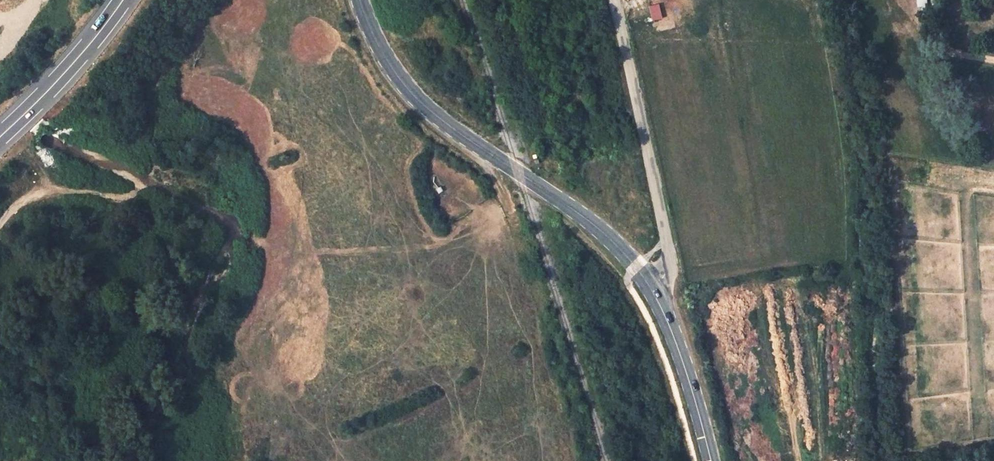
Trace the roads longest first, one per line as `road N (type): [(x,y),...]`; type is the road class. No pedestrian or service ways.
road 1 (tertiary): [(650,287),(591,222),(419,102),(378,43),(360,0)]
road 2 (unclassified): [(615,0),(670,255),(666,274),(650,287)]
road 3 (trunk): [(0,138),(123,0)]
road 4 (tertiary): [(711,460),(677,345),(650,287)]

